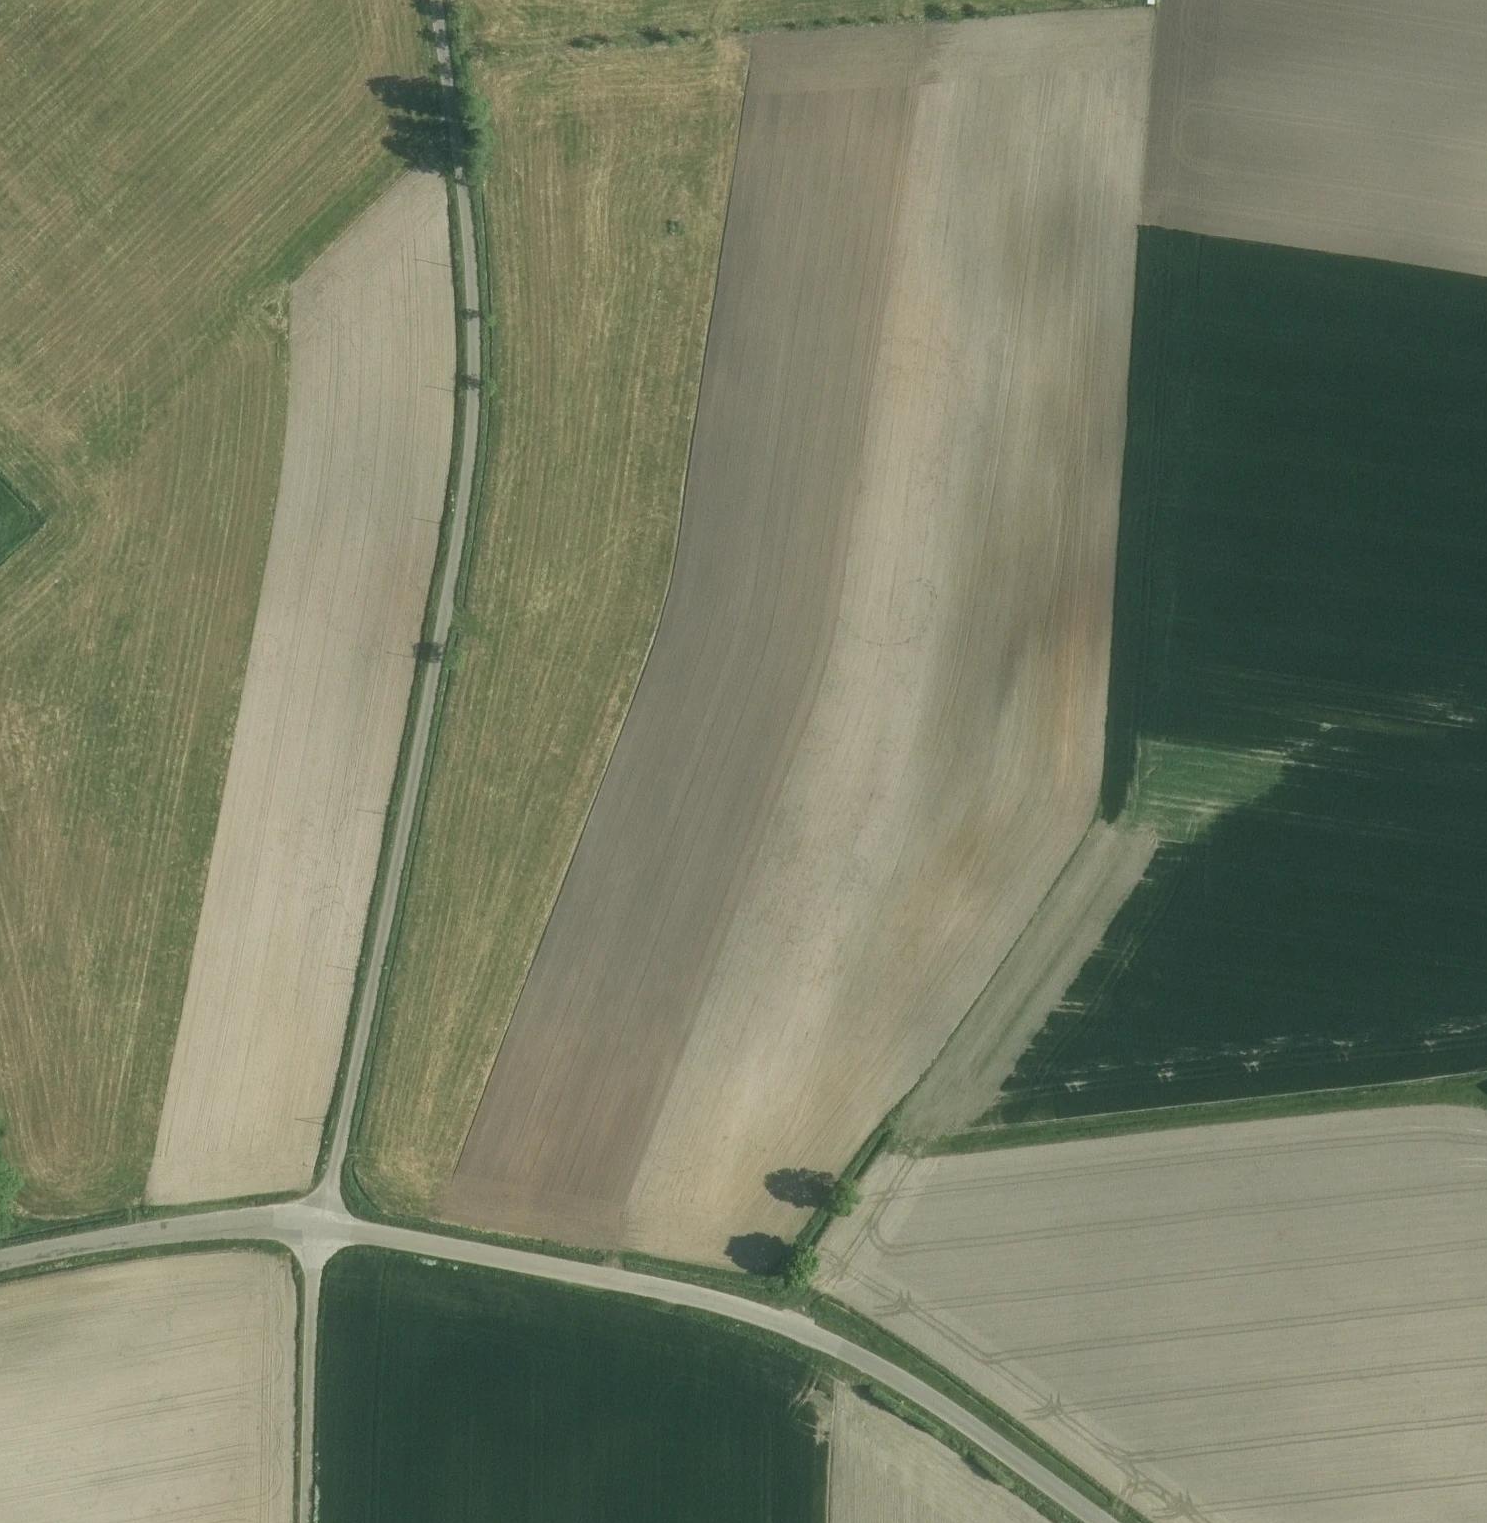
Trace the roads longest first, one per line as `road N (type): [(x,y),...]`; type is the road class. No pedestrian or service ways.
road 1 (unclassified): [(327,1218),(415,810),(471,480),(473,356),(459,133),(441,0)]
road 2 (unclassified): [(1104,1522),(886,1369),(782,1315),(672,1281),(327,1218)]
road 3 (unclassified): [(327,1218),(148,1228),(0,1258)]
road 4 (unclassified): [(315,1522),(319,1269),(327,1218)]

